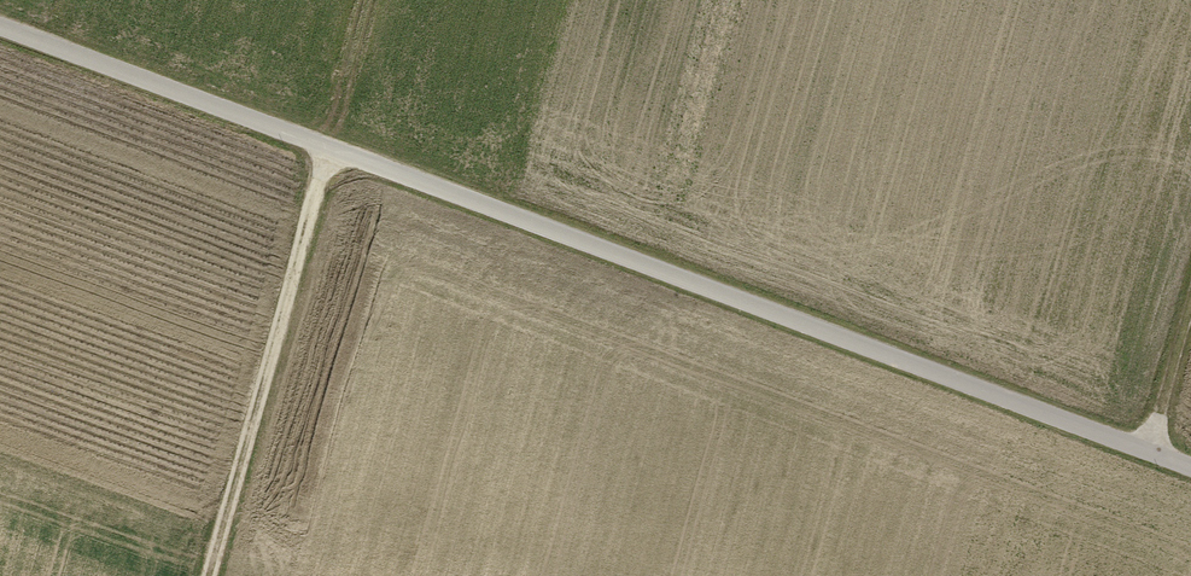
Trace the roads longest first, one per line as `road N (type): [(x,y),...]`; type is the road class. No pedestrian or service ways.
road 1 (track): [(0,21),(1190,461)]
road 2 (track): [(211,575),(366,0)]
road 3 (track): [(1146,444),(1190,290)]

